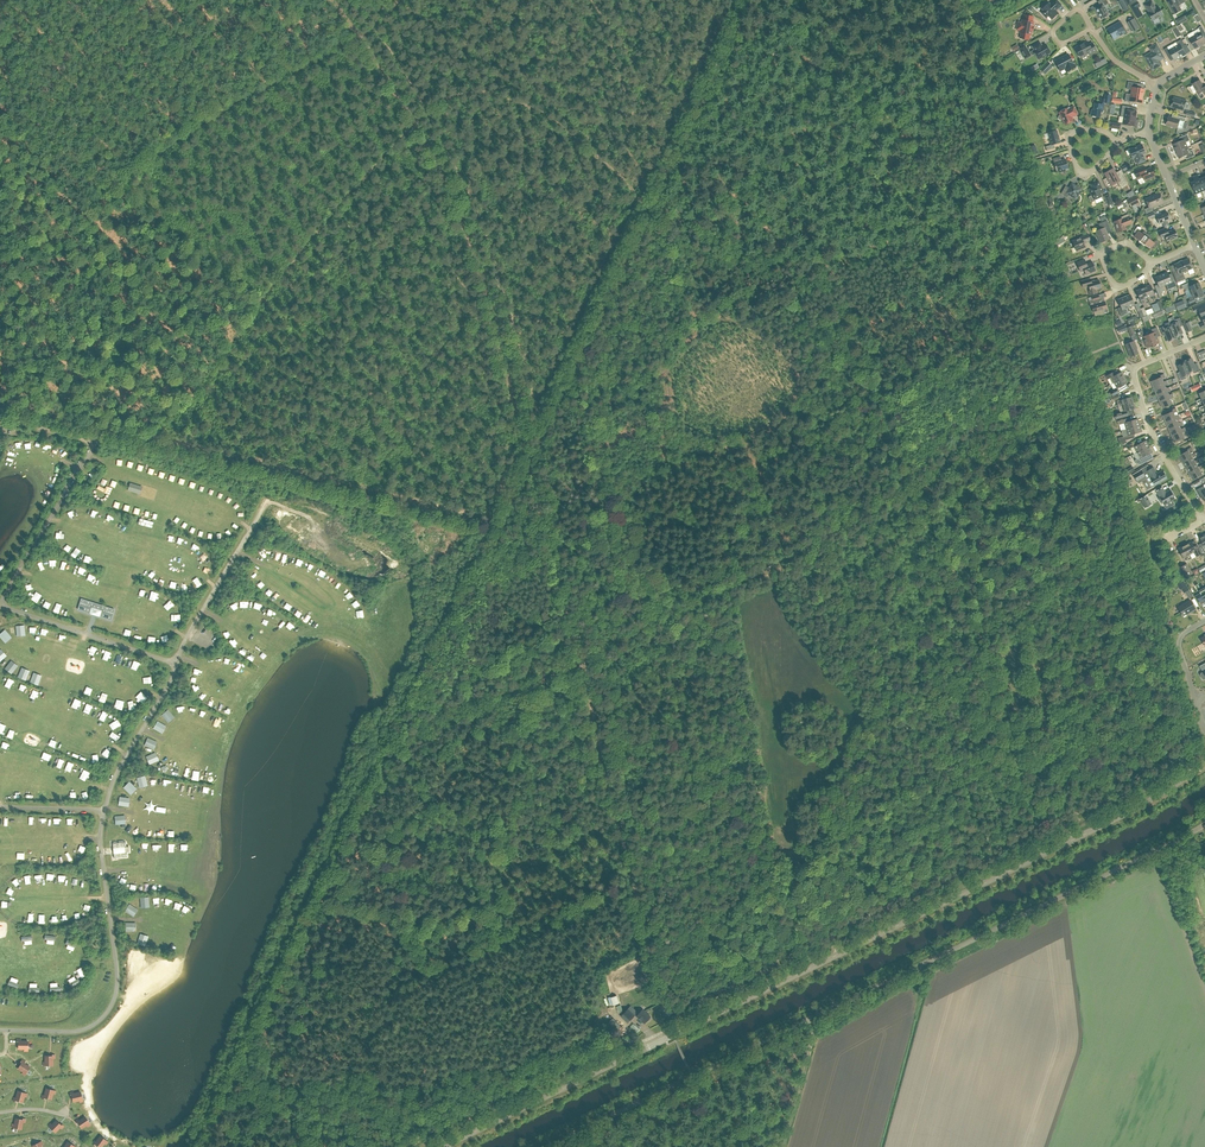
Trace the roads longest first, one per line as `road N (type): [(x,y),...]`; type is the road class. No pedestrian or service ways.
road 1 (unclassified): [(547,1146),(1204,824)]
road 2 (tertiary): [(670,1036),(1116,819),(1204,765)]
road 3 (track): [(528,449),(493,515),(476,521),(0,407)]
road 4 (track): [(479,957),(530,687),(789,551)]
road 5 (track): [(651,205),(531,100),(473,88),(413,118),(261,297)]
road 6 (unclassified): [(670,1036),(552,547)]
road 7 (track): [(528,449),(635,251),(744,9),(739,0)]
road 8 (track): [(528,449),(455,199),(413,118),(335,0)]
road 9 (track): [(401,0),(372,28),(249,88),(182,132),(0,269)]
road 10 (track): [(273,1058),(633,883)]
road 11 (track): [(1001,90),(709,219),(681,208),(651,209)]
road 12 (track): [(922,482),(1012,746),(1044,785)]
road 13 (tertiary): [(443,1146),(670,1036)]
road 14 (residential): [(1203,520),(1154,439),(1133,372),(1204,337)]
road 15 (track): [(733,209),(754,239),(819,246),(870,362)]
road 16 (track): [(287,1101),(265,1025),(321,906)]
road 17 (track): [(876,376),(1057,283)]
road 18 (track): [(922,482),(1091,397)]
road 19 (track): [(261,297),(150,440)]
road 20 (track): [(922,482),(789,551)]
road 21 (residential): [(1150,264),(1128,243),(1101,252),(1114,290),(1147,269)]
road 22 (track): [(781,1146),(817,1015)]
road 23 (track): [(94,198),(0,106)]
road 24 (track): [(870,362),(922,482)]
road 25 (unclassified): [(1114,140),(1086,129),(1068,138),(1083,172),(1113,150)]

